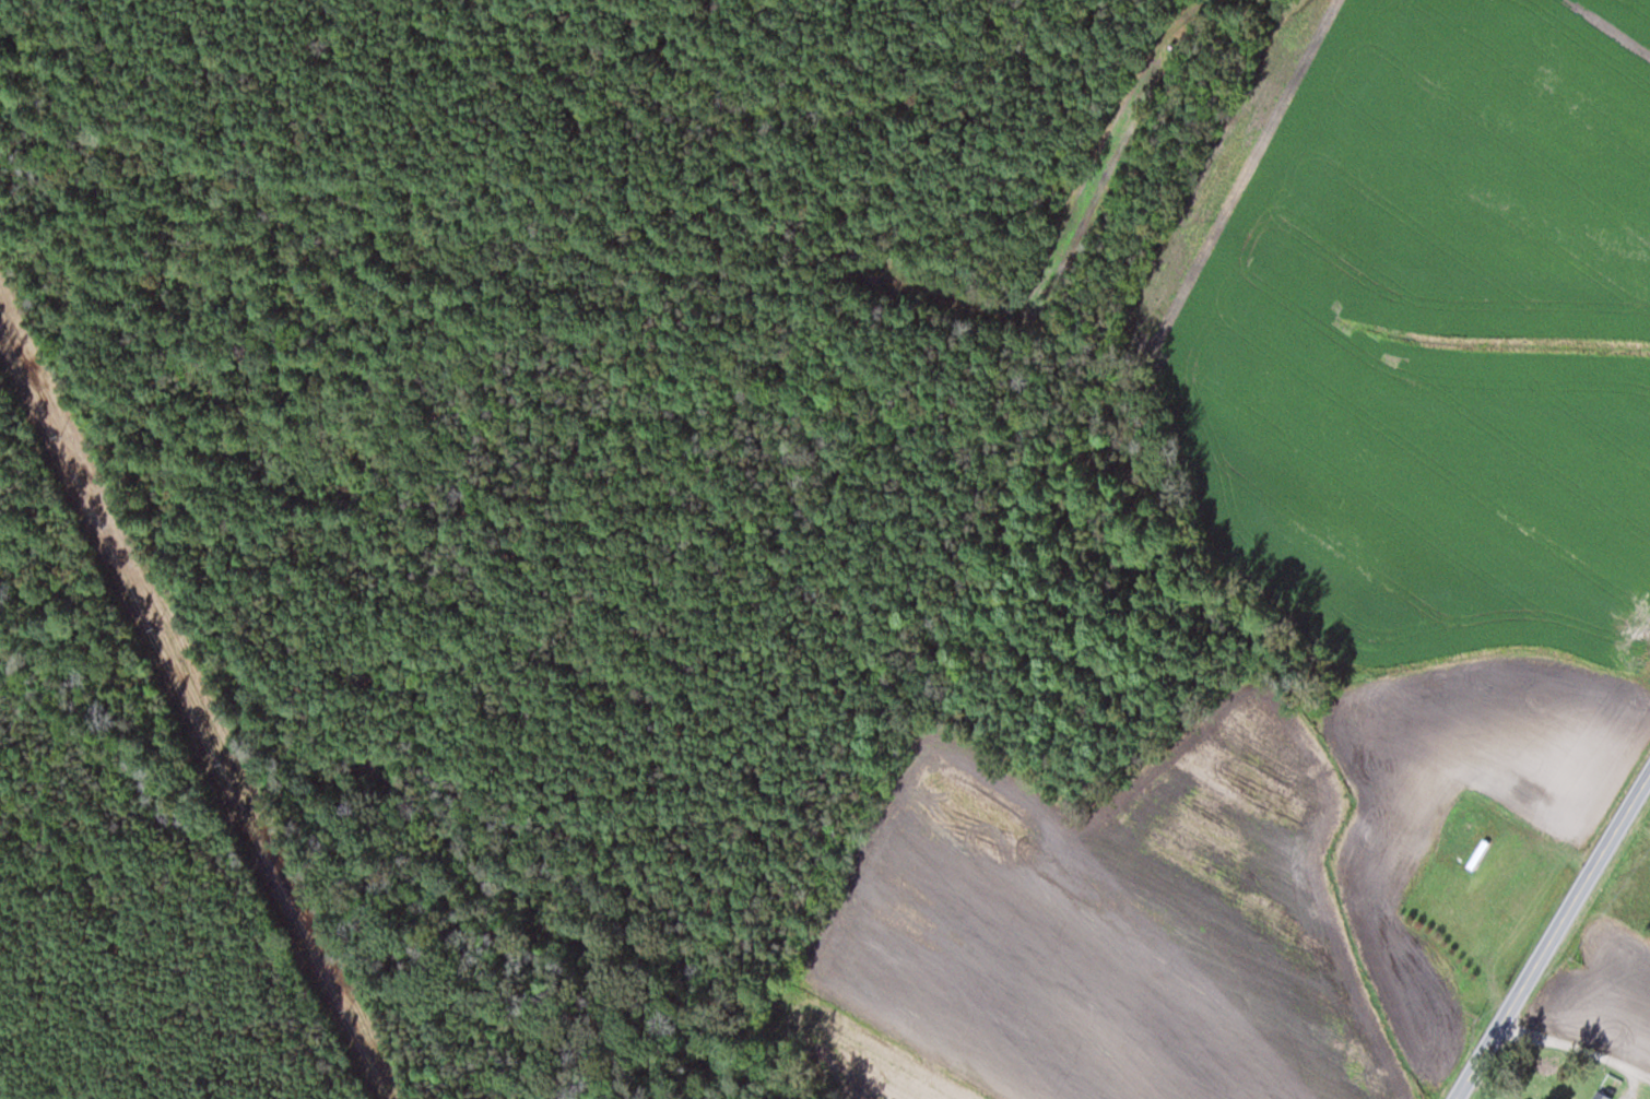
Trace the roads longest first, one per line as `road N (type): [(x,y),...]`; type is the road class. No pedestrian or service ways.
road 1 (primary): [(1453,1098),(1649,773)]

